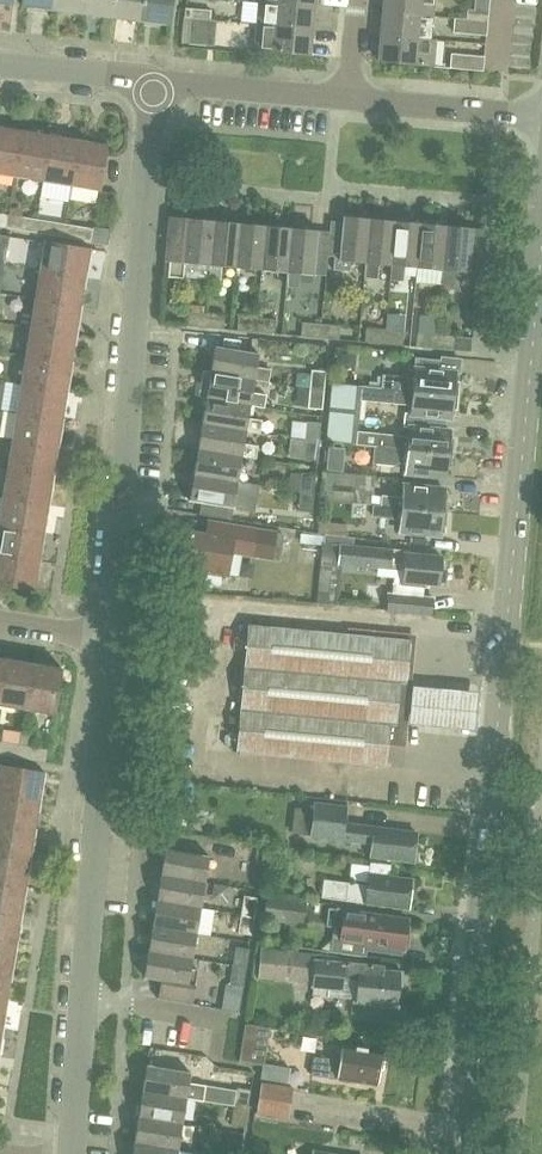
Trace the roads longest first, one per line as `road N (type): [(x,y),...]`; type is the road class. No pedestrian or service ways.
road 1 (tertiary): [(459,1153),(541,263)]
road 2 (residential): [(109,646),(158,88)]
road 3 (residential): [(75,1153),(109,646)]
road 4 (residential): [(352,102),(158,88)]
road 5 (residential): [(541,117),(352,102)]
road 6 (residential): [(158,88),(0,71)]

